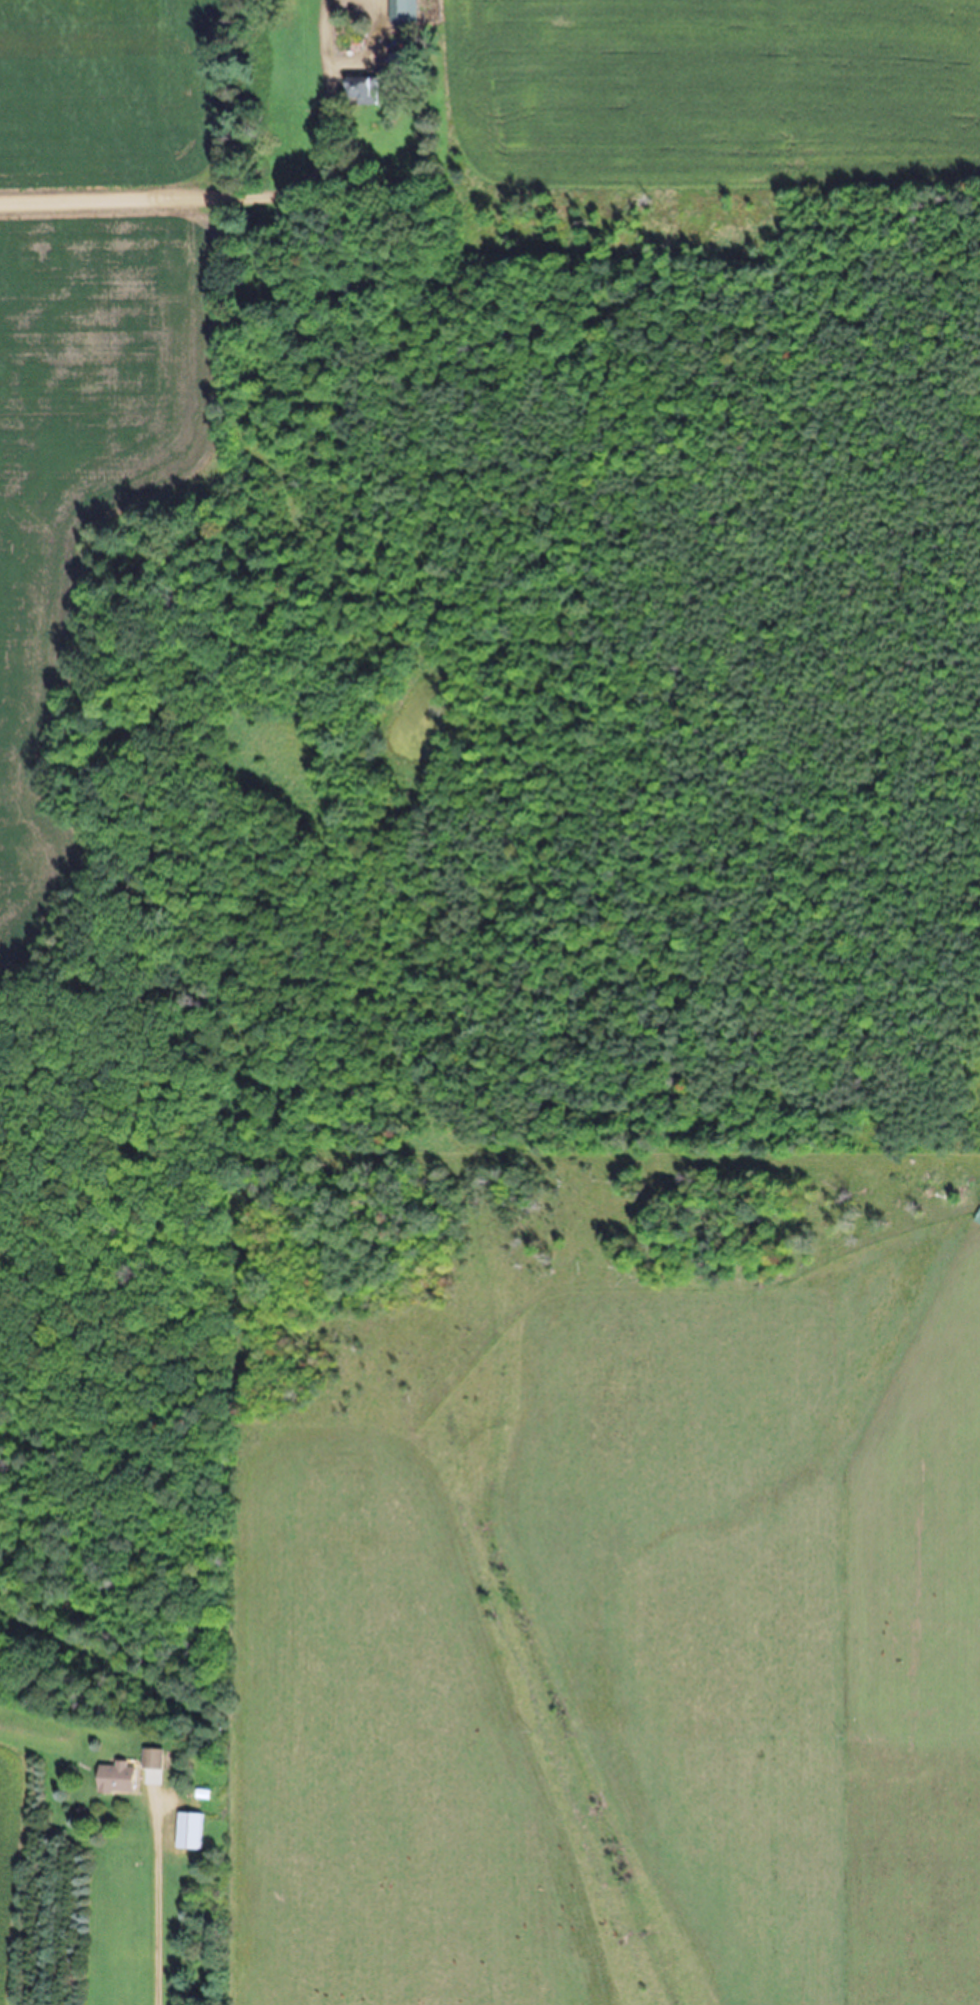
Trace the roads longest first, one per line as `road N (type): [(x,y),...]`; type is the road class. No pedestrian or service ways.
road 1 (residential): [(0,201),(304,195),(322,184),(334,161)]

